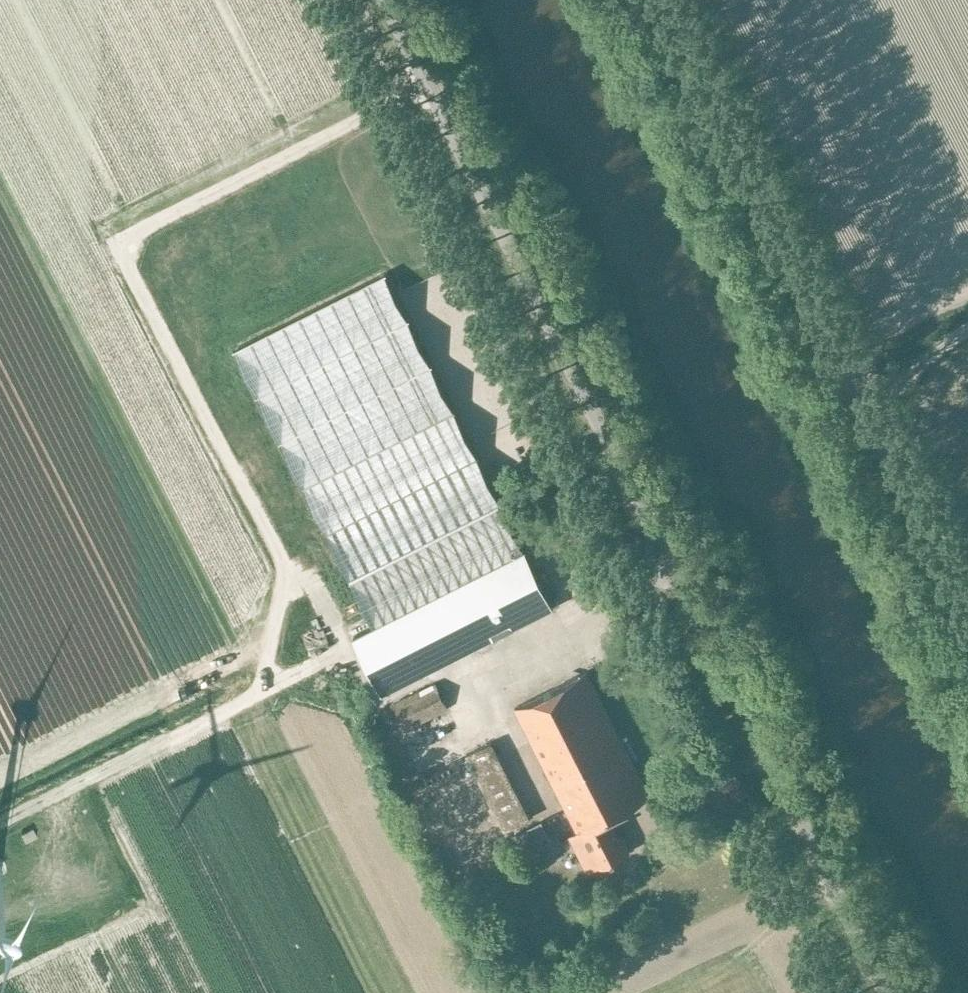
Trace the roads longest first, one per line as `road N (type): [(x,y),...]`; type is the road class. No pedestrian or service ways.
road 1 (track): [(0,825),(260,694),(286,570),(123,259),(131,234),(427,85)]
road 2 (unclassified): [(883,992),(384,0)]
road 3 (unclassified): [(967,606),(662,0)]
road 4 (track): [(367,683),(354,659),(324,662),(260,694)]

